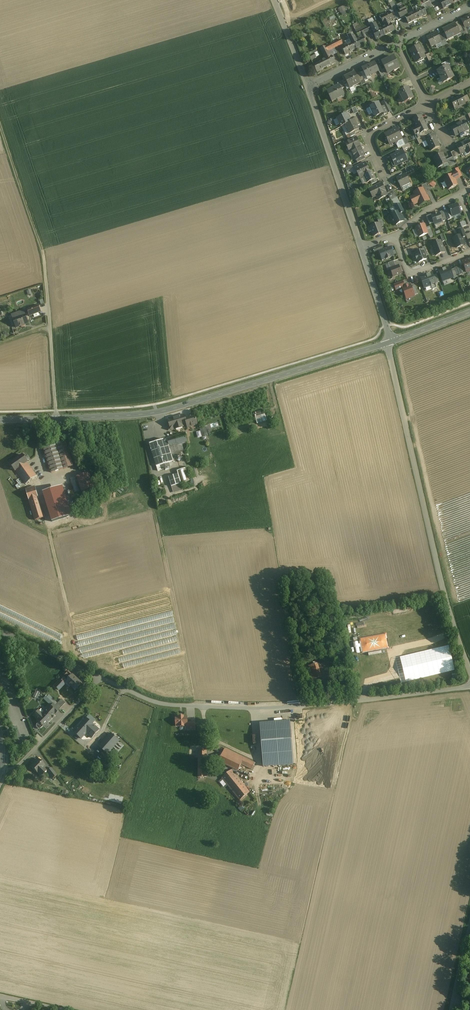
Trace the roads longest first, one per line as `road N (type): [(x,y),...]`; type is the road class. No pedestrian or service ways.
road 1 (secondary): [(388,343),(162,411),(0,420)]
road 2 (unclassified): [(99,678),(169,705),(258,708),(469,686)]
road 3 (unclassified): [(388,343),(443,592),(469,670)]
road 4 (unclassified): [(361,248),(308,86)]
road 5 (unclassified): [(99,678),(22,762),(1,769)]
road 6 (track): [(43,251),(0,125)]

